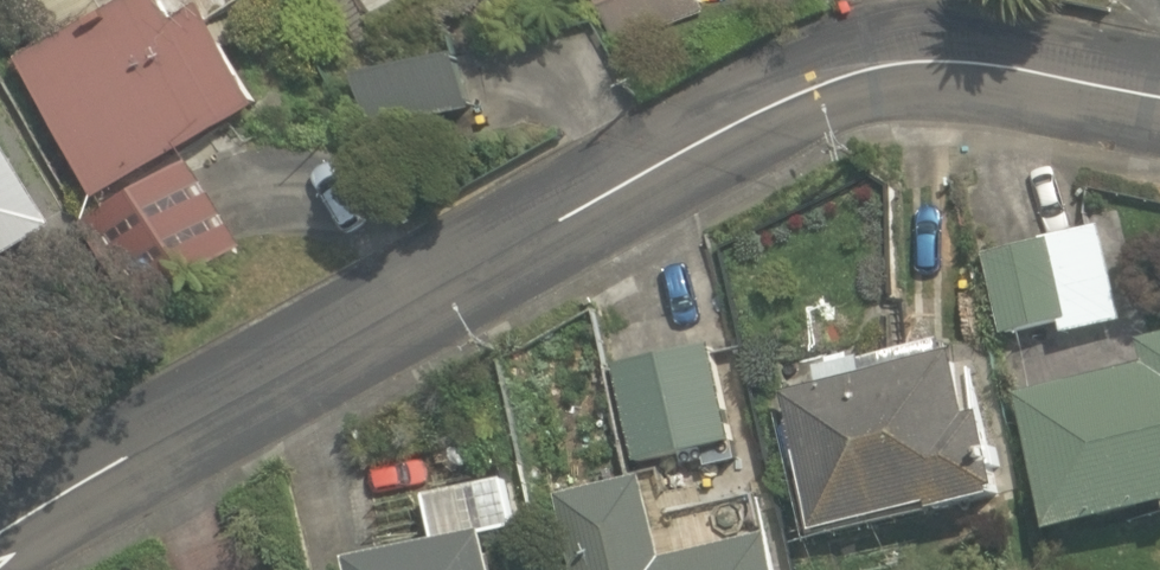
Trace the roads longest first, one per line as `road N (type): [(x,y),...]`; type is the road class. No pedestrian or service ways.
road 1 (unclassified): [(1159,113),(1060,84),(946,66),(807,99),(685,156),(0,542)]

